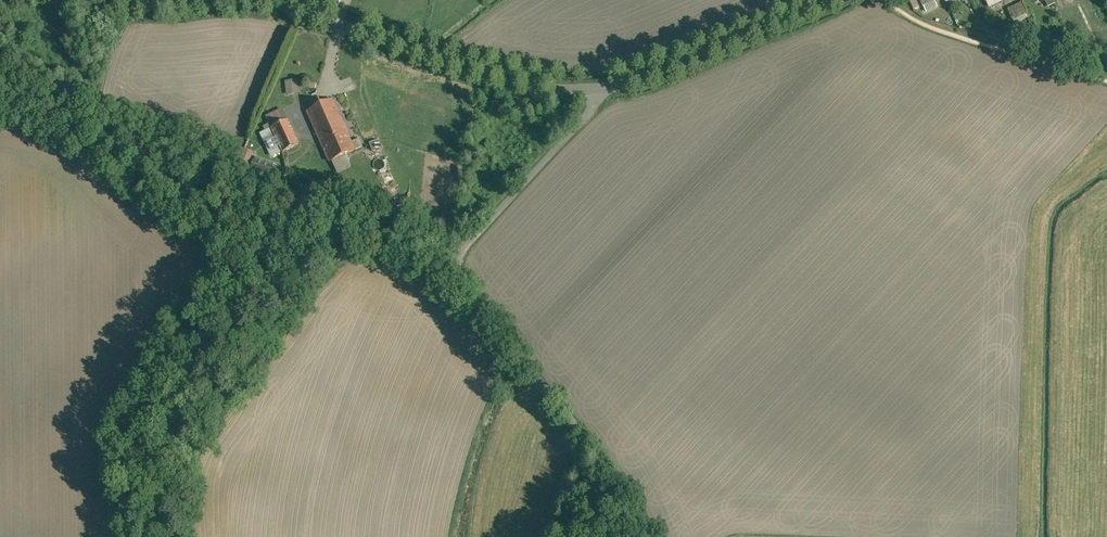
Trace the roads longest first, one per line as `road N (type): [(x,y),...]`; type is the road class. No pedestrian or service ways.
road 1 (unclassified): [(594,102),(456,252),(659,536)]
road 2 (unclassified): [(594,102),(499,84),(271,0)]
road 3 (unclassified): [(840,0),(594,102)]

